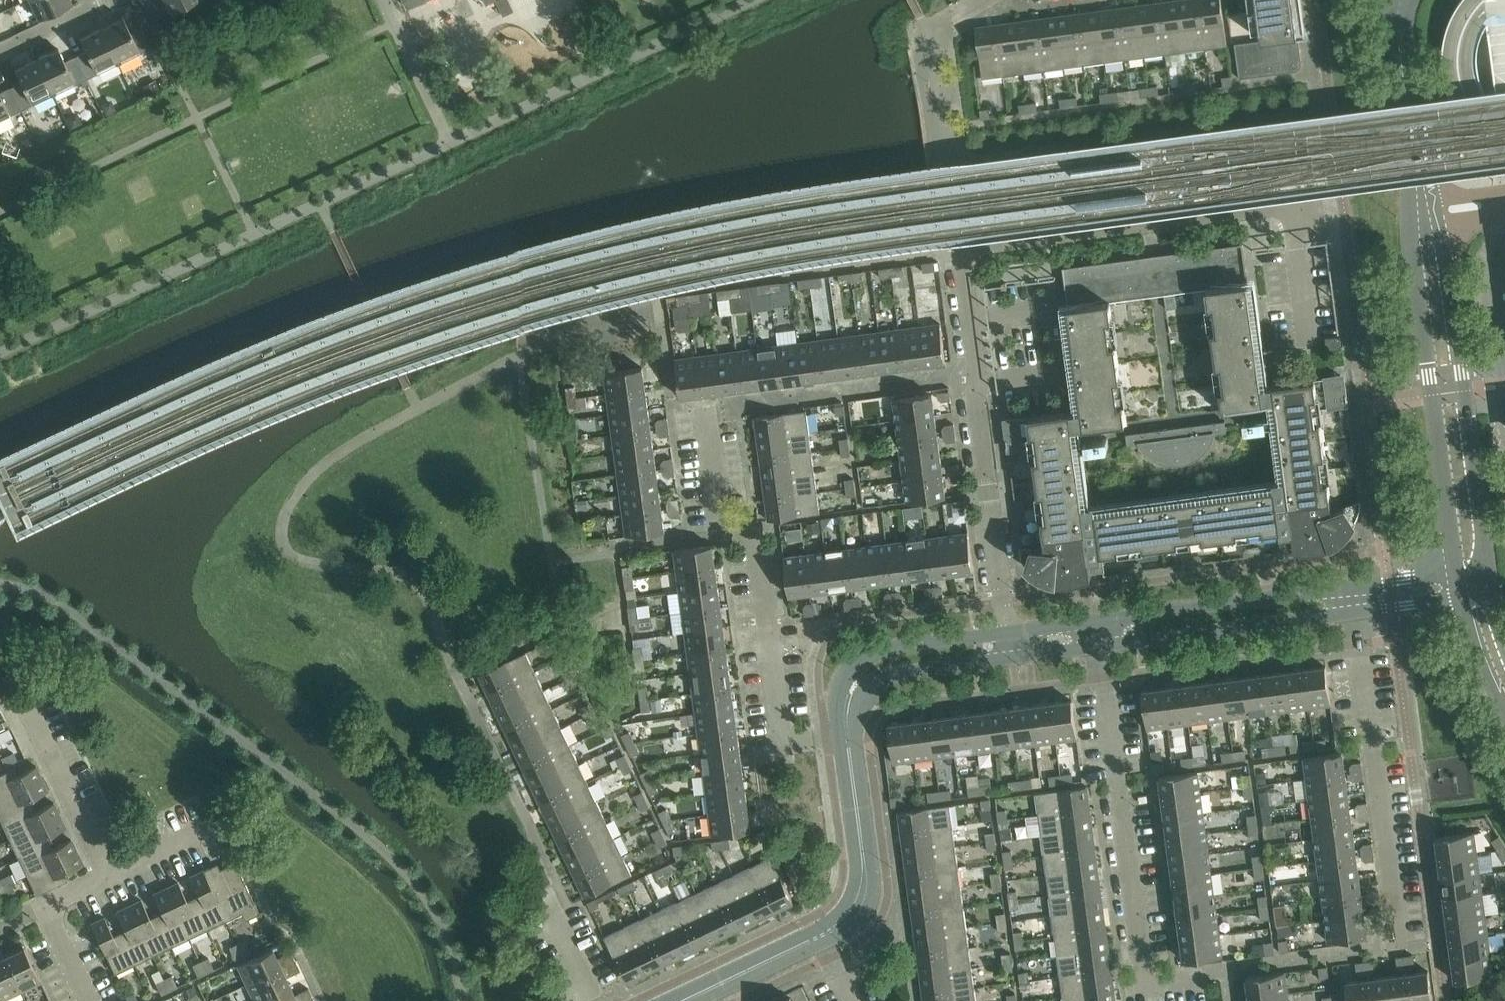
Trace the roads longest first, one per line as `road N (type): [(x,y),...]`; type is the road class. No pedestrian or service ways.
road 1 (residential): [(967,250),(1280,210),(1293,224),(1308,341)]
road 2 (unclassified): [(1205,979),(1147,986),(1106,635)]
road 3 (residential): [(853,734),(785,737),(759,569),(731,530),(705,410)]
road 4 (residential): [(1012,646),(967,250)]
road 5 (tertiary): [(1470,583),(1485,560),(1485,538),(1447,258),(1425,223)]
road 6 (tertiary): [(1425,223),(1415,267),(1454,556),(1470,583)]
road 7 (residential): [(1403,948),(1353,600)]
road 8 (residential): [(967,250),(936,34),(943,21),(981,0)]
road 9 (tertiary): [(1106,635),(1353,600)]
road 10 (tertiary): [(1403,0),(1400,38),(1425,223)]
road 11 (tertiary): [(823,934),(853,914),(868,880),(853,734)]
road 12 (tertiary): [(853,734),(858,696),(871,678),(905,660),(1012,646)]
road 13 (residential): [(108,877),(31,702)]
road 14 (residential): [(1504,385),(1490,282),(1499,247),(1495,213)]
road 15 (residential): [(87,1000),(45,907),(108,877)]
road 16 (tertiary): [(684,1000),(823,934)]
road 17 (residential): [(556,890),(603,1000)]

